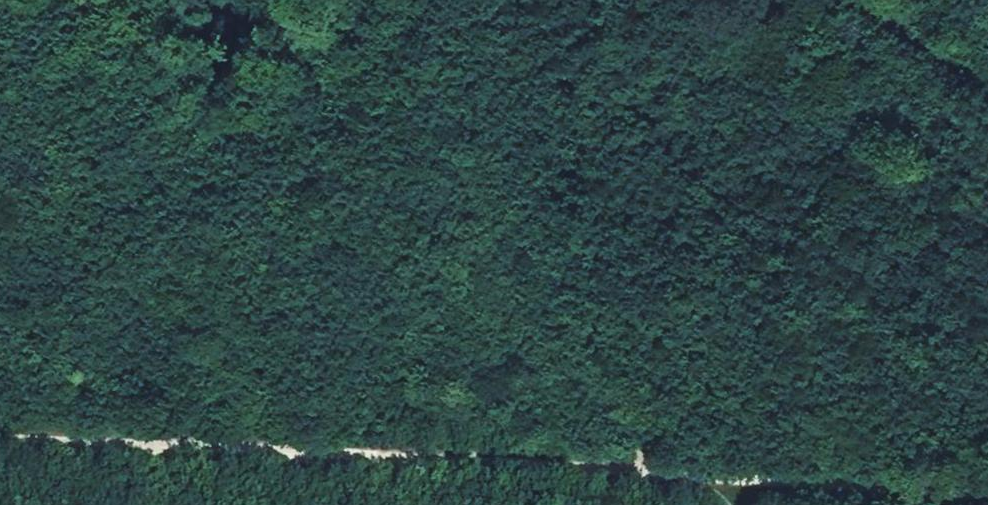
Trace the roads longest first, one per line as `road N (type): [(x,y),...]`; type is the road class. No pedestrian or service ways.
road 1 (track): [(706,479),(0,442)]
road 2 (track): [(706,479),(608,396),(349,0)]
road 3 (track): [(987,493),(706,479)]
road 4 (track): [(859,0),(935,55),(987,80)]

